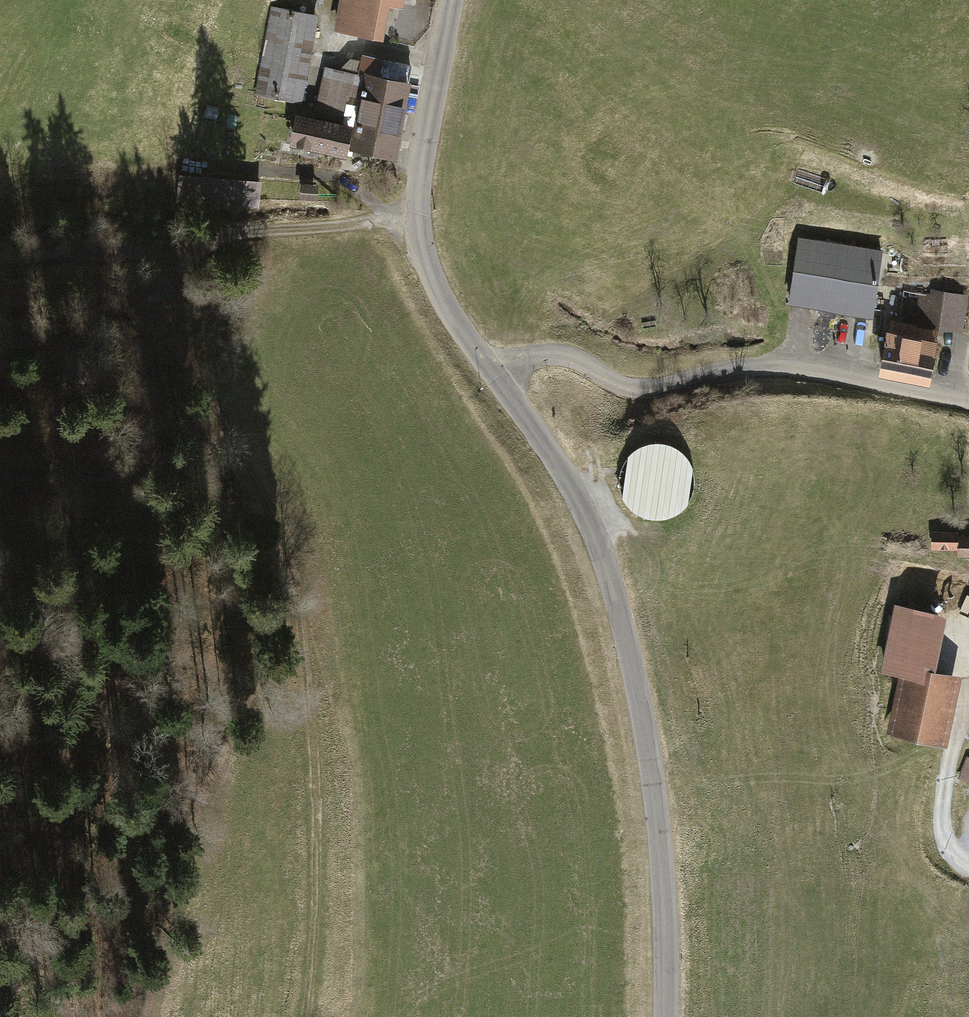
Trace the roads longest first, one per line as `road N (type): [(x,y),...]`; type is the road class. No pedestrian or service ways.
road 1 (track): [(153,298),(283,547),(307,616),(315,846),(308,1016)]
road 2 (track): [(130,306),(154,393),(35,911),(20,1016)]
road 3 (tertiary): [(666,1016),(656,800),(623,622),(573,489),(495,378)]
road 4 (residential): [(495,378),(556,354),(633,388),(777,367),(968,401)]
road 5 (tertiary): [(495,378),(435,286),(421,236),(419,174),(450,0)]
road 6 (track): [(150,1016),(197,833),(264,683)]
road 7 (track): [(968,614),(944,799),(947,843),(968,868)]
road 8 (track): [(182,167),(322,176),(351,186),(390,219)]
road 9 (track): [(201,247),(0,263)]
road 10 (track): [(390,219),(201,247)]
road 11 (track): [(130,306),(0,350)]

